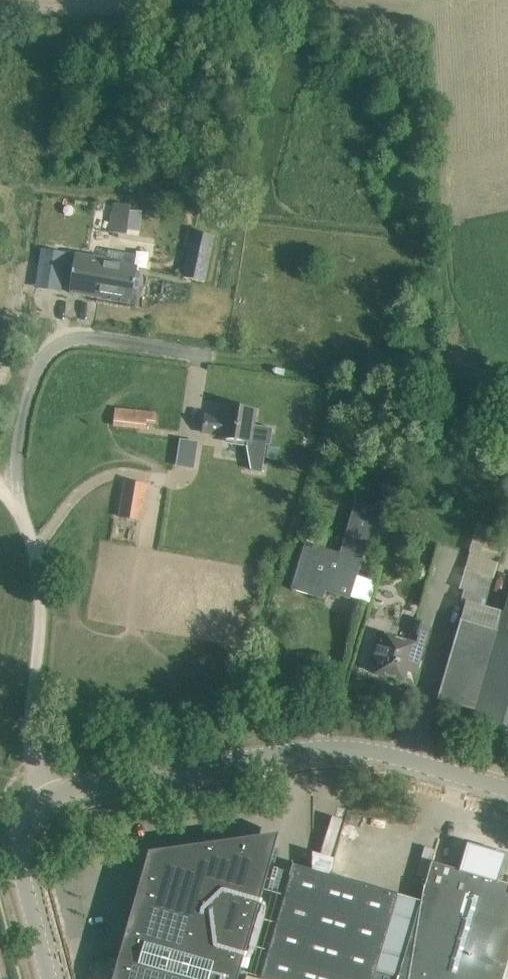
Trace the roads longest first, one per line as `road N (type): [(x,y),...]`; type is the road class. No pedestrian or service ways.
road 1 (unclassified): [(47,797),(342,750),(507,789)]
road 2 (unclassified): [(47,797),(35,753),(44,598),(16,493)]
road 3 (unclassified): [(47,978),(20,852),(27,825),(47,797)]

